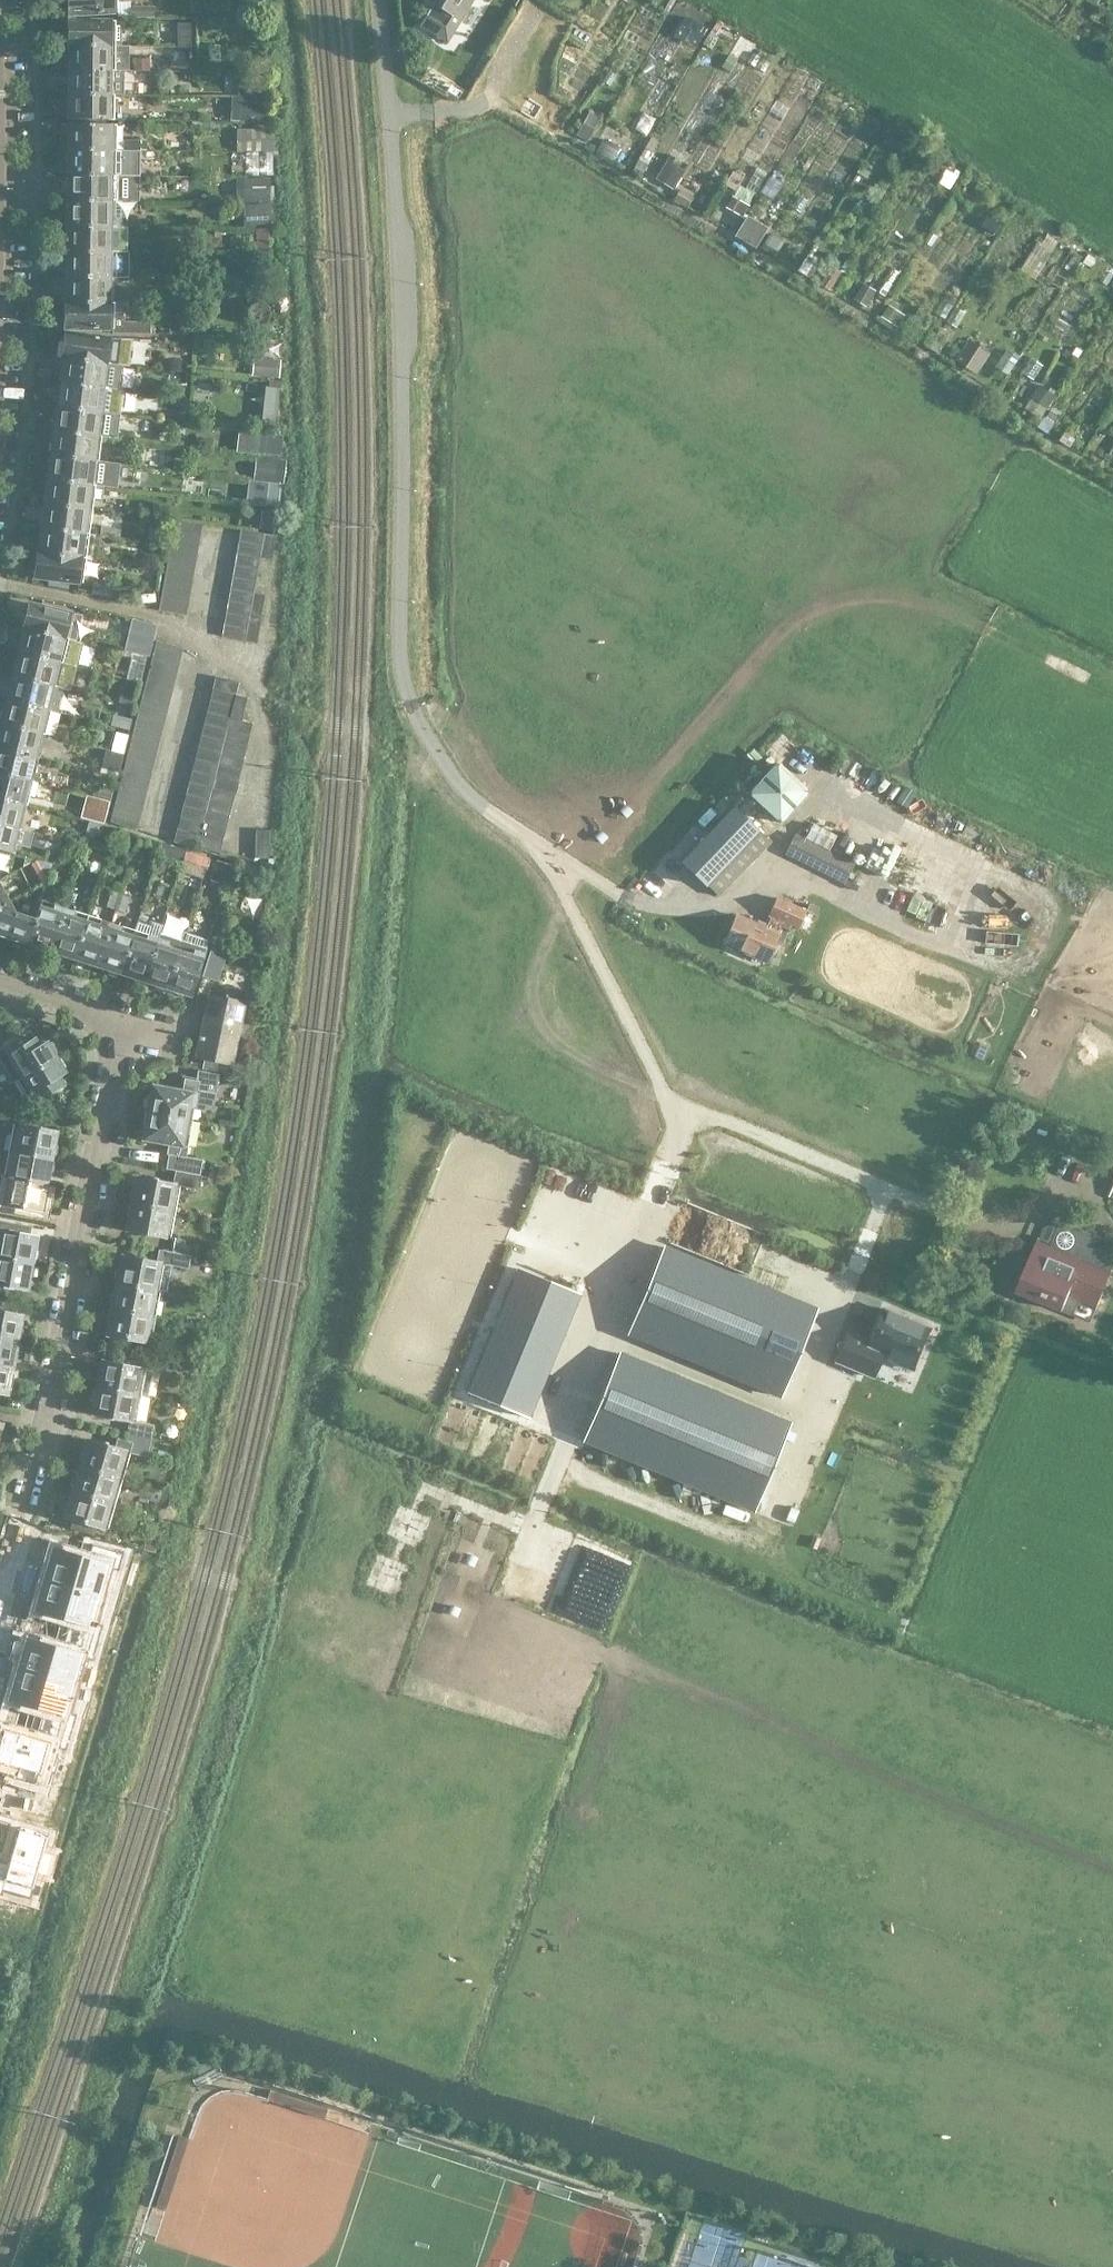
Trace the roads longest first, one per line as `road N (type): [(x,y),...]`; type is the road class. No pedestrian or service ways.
road 1 (track): [(675,1103),(632,1035),(566,896),(579,863),(781,628),(874,591),(928,604),(1112,694)]
road 2 (unclassified): [(469,791),(423,732),(406,686),(406,261),(377,0)]
road 3 (track): [(948,1216),(675,1103),(666,1168),(533,1522)]
road 4 (residential): [(25,1509),(125,1010)]
road 5 (residential): [(125,1010),(0,976)]

